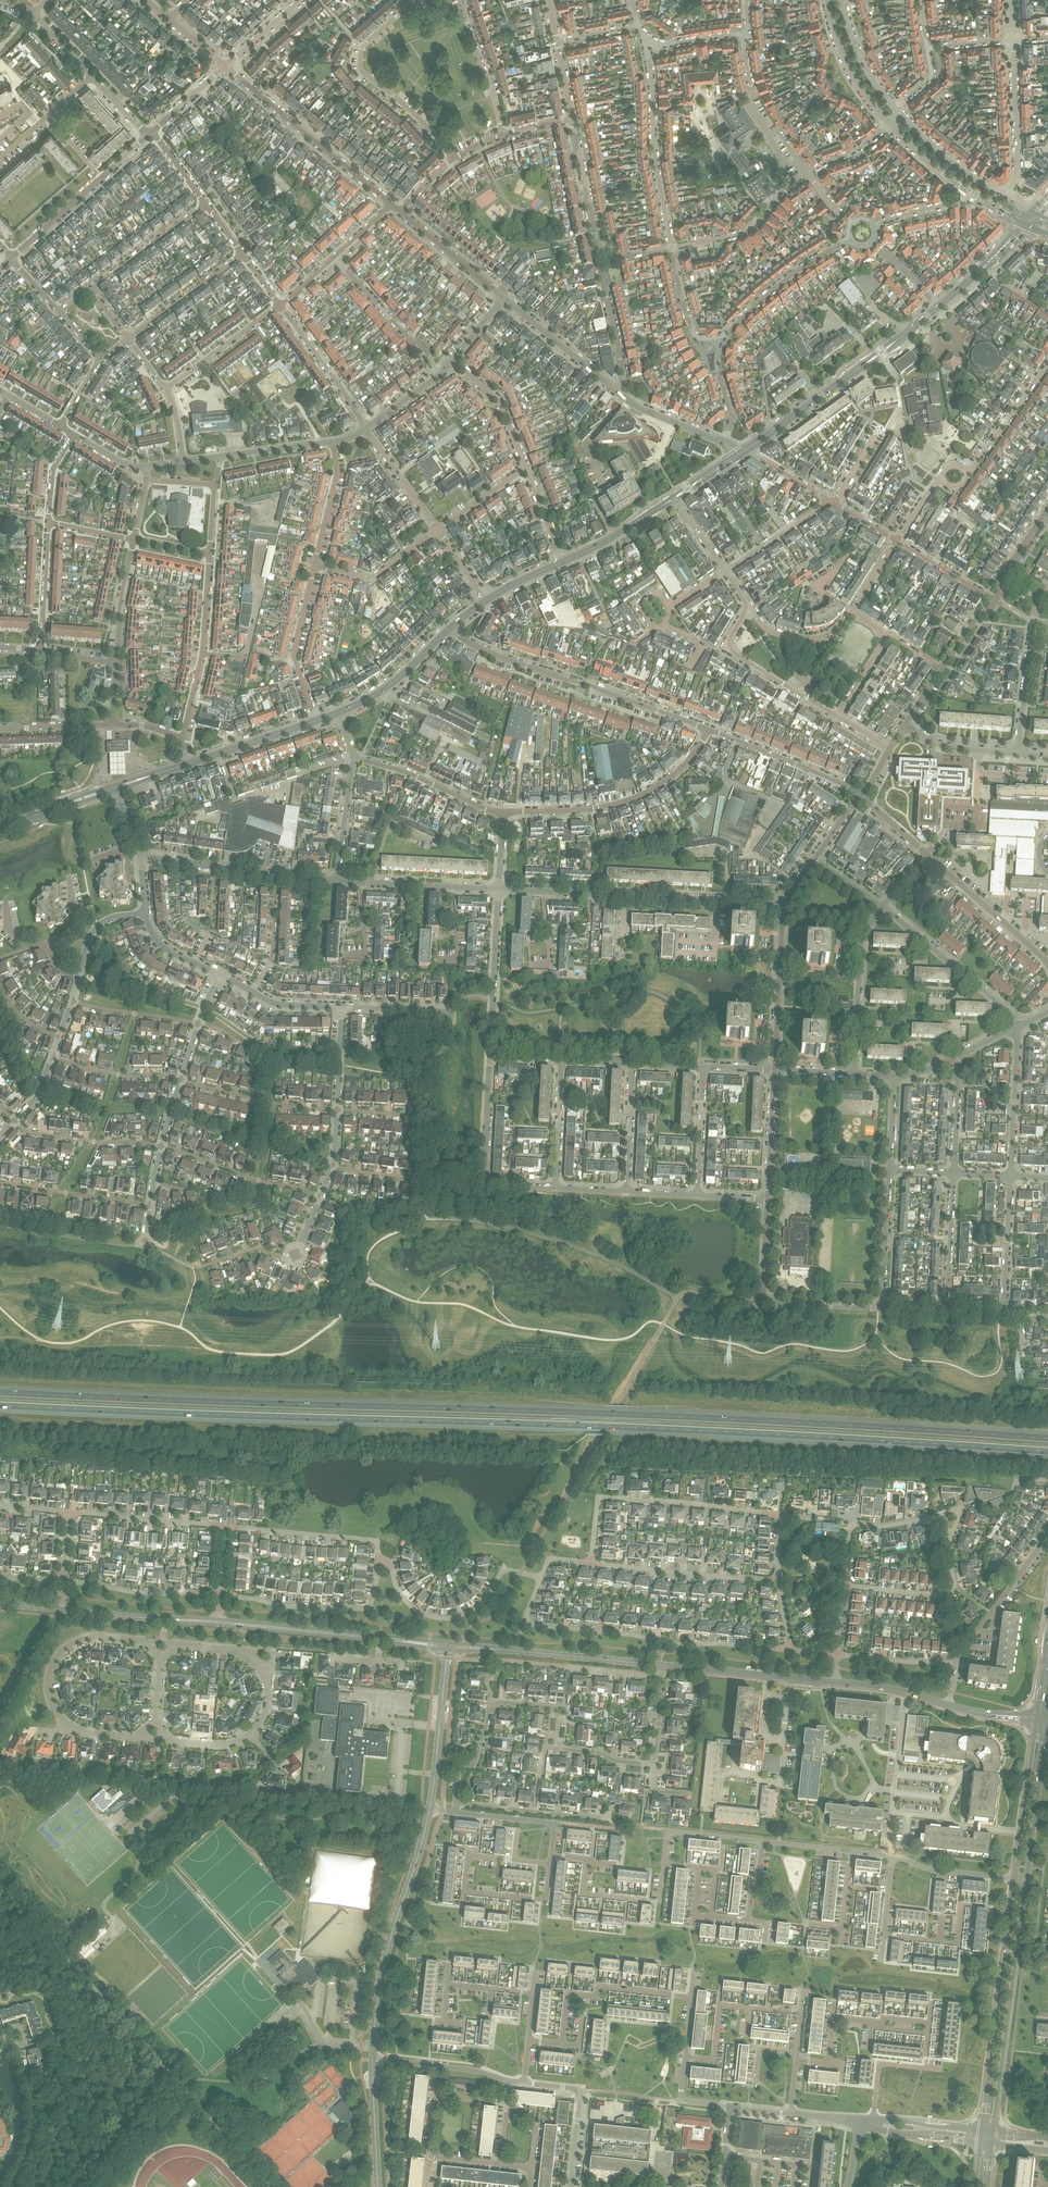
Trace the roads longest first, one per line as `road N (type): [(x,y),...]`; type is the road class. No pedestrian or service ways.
road 1 (motorway): [(0,1406),(1047,1452)]
road 2 (motorway): [(1047,1439),(0,1393)]
road 3 (residential): [(271,2186),(0,1882)]
road 4 (residential): [(791,1650),(533,1625),(526,1617),(541,1577)]
road 5 (unclassified): [(783,905),(499,889)]
road 6 (residential): [(707,729),(499,657),(451,629)]
road 7 (tertiary): [(373,2060),(388,1950),(430,1809)]
road 8 (tertiary): [(1015,1878),(983,2131)]
road 9 (tertiary): [(993,2132),(1027,1880)]
road 10 (residential): [(592,1562),(602,1497),(781,1515)]
road 11 (residential): [(707,729),(686,763),(651,792),(596,809),(502,814)]
road 12 (secondary): [(749,448),(938,307)]
road 13 (residential): [(457,1803),(459,1765),(474,1767),(491,1703),(560,1709),(557,1749)]
road 14 (residential): [(418,0),(368,42),(361,66),(453,158)]
road 15 (unclassified): [(882,1309),(765,1301),(768,1200)]
road 16 (residential): [(392,205),(225,66)]
road 17 (tertiary): [(662,1665),(448,1646)]
road 18 (residential): [(541,1577),(503,1569),(478,1606),(443,1618),(413,1607),(390,1564),(378,1563)]
road 19 (residential): [(672,247),(647,48)]
road 20 (residential): [(378,1563),(368,1610),(221,1595)]
road 21 (unclassified): [(336,881),(142,857)]
road 22 (residential): [(555,1186),(485,1182),(491,1057)]
road 23 (residential): [(780,1581),(592,1562)]
road 24 (residential): [(182,738),(202,654),(210,554)]
road 25 (residential): [(563,2045),(569,1994),(596,1997),(597,1986),(692,1997)]
road 26 (residential): [(76,1732),(50,1694),(61,1652),(89,1638),(153,1642)]
road 27 (residential): [(550,1863),(546,1900),(464,1892),(468,1856),(494,1859)]
road 28 (residential): [(1015,1028),(1002,1007),(883,906)]
road 29 (residential): [(749,607),(727,647),(837,716)]
road 30 (unclassified): [(853,1075),(861,944),(883,906)]
road 31 (residential): [(378,1563),(377,1541),(228,1527)]
road 32 (residential): [(322,1195),(161,1146)]
road 33 (residential): [(491,1057),(499,889)]
road 34 (residential): [(860,796),(707,729)]
road 35 (residential): [(720,341),(782,283),(851,239)]
road 36 (residential): [(173,1644),(237,1651),(259,1665),(268,1708),(251,1735)]
road 37 (unclassified): [(774,1071),(783,905)]
road 38 (tertiary): [(430,1809),(448,1646)]
road 39 (tertiary): [(381,1638),(218,1622)]
road 40 (unclassified): [(499,889),(336,881)]
road 41 (residential): [(339,1110),(265,1102),(181,1079)]
road 42 (unclassified): [(1047,964),(928,855)]
road 43 (tertiary): [(1038,1719),(1015,1878)]
road 44 (unclassified): [(1004,197),(1018,170),(1013,40)]
road 45 (residential): [(808,174),(748,229),(672,247)]
road 46 (residential): [(221,1595),(63,1581)]
road 47 (residential): [(442,374),(335,257)]
road 48 (residential): [(228,1527),(71,1513)]
road 49 (residential): [(845,1586),(947,1596),(956,1585),(949,1547)]
road 50 (residential): [(845,1586),(851,1524),(943,1515)]
road 51 (residential): [(610,1821),(457,1803)]
road 52 (residential): [(502,814),(359,759)]
road 53 (residential): [(151,1204),(0,1185)]
road 54 (unclassified): [(368,428),(280,305)]
road 55 (residential): [(161,1146),(28,1134),(15,1122)]
road 56 (tertiary): [(1027,1880),(1047,1731)]
road 57 (residential): [(1010,1176),(1015,1028)]
road 58 (unclassified): [(601,263),(572,119)]
road 59 (residential): [(616,391),(504,298)]
road 60 (residential): [(958,1663),(1043,1546)]
road 61 (unclassified): [(128,339),(243,254)]
road 62 (unclassified): [(206,204),(92,290)]
road 63 (secondary): [(337,713),(381,691),(451,629)]
road 64 (residential): [(165,389),(280,305)]
road 65 (residential): [(512,2082),(373,2060)]
road 66 (residential): [(503,134),(461,0)]
road 67 (residential): [(882,1309),(890,1170)]
road 68 (primary): [(829,0),(848,64),(890,123)]
road 69 (residential): [(947,1312),(954,1173)]
road 70 (residential): [(1003,1315),(1010,1176)]
road 71 (residential): [(315,566),(371,578),(438,531)]
road 72 (track): [(92,2186),(176,2079)]
road 73 (residential): [(504,298),(401,212)]
road 74 (primary): [(1004,197),(899,115)]
road 75 (secondary): [(189,764),(315,721)]
road 76 (residential): [(970,473),(1047,365)]
road 77 (residential): [(527,468),(501,404),(452,364)]
road 78 (unclassified): [(616,391),(623,364),(601,263)]
road 79 (residential): [(763,1841),(668,1830),(665,1865)]
road 80 (residential): [(455,1812),(554,1823),(551,1854)]
road 81 (residential): [(697,1196),(704,1067)]
road 82 (unclassified): [(768,1200),(774,1071)]
road 83 (residential): [(1018,753),(1035,625)]
road 84 (residential): [(181,1079),(54,1058)]
road 85 (residential): [(627,1192),(634,1064)]
road 86 (residential): [(833,502),(725,571)]
road 87 (residential): [(749,607),(765,627),(803,642),(831,637),(852,612)]
road 88 (unclassified): [(42,651),(50,524)]
road 89 (residential): [(315,566),(337,474),(333,442)]
road 90 (secondary): [(565,562),(675,499)]
road 91 (residential): [(198,1024),(73,1005)]
road 92 (tertiary): [(378,2186),(373,2060)]
road 93 (residential): [(1015,1878),(931,1869),(892,1856)]
road 94 (residential): [(117,664),(135,540)]
road 95 (residential): [(555,1186),(562,1061)]
road 96 (residential): [(438,531),(365,430)]
road 97 (unclassified): [(336,881),(359,759)]
road 98 (primary): [(893,109),(858,55),(841,0)]
road 99 (unclassified): [(11,259),(101,177)]
road 100 (residential): [(958,1663),(837,1655)]
road 101 (secondary): [(938,307),(1026,224)]
road 102 (secondary): [(0,828),(114,788)]
road 103 (residential): [(724,443),(616,391)]

